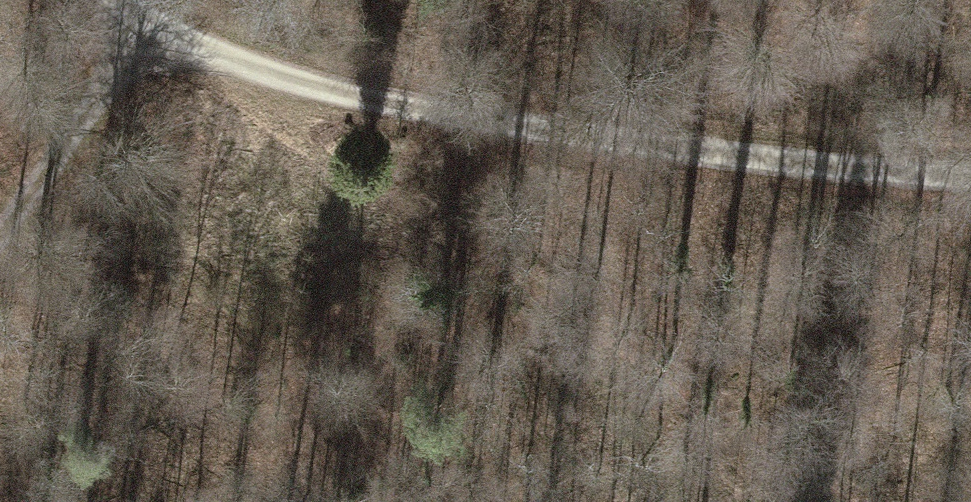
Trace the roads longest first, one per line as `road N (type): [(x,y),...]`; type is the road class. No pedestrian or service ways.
road 1 (track): [(867,501),(317,148),(299,85)]
road 2 (track): [(299,85),(621,139),(970,172)]
road 3 (track): [(0,239),(149,26)]
road 4 (track): [(108,0),(220,58),(299,85)]

